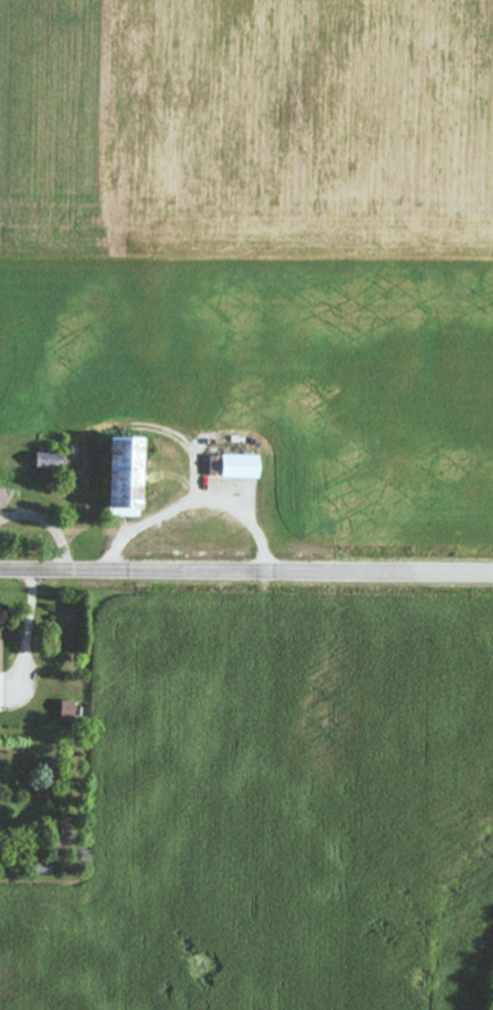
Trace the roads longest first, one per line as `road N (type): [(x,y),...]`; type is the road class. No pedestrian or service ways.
road 1 (residential): [(492,577),(0,574)]

